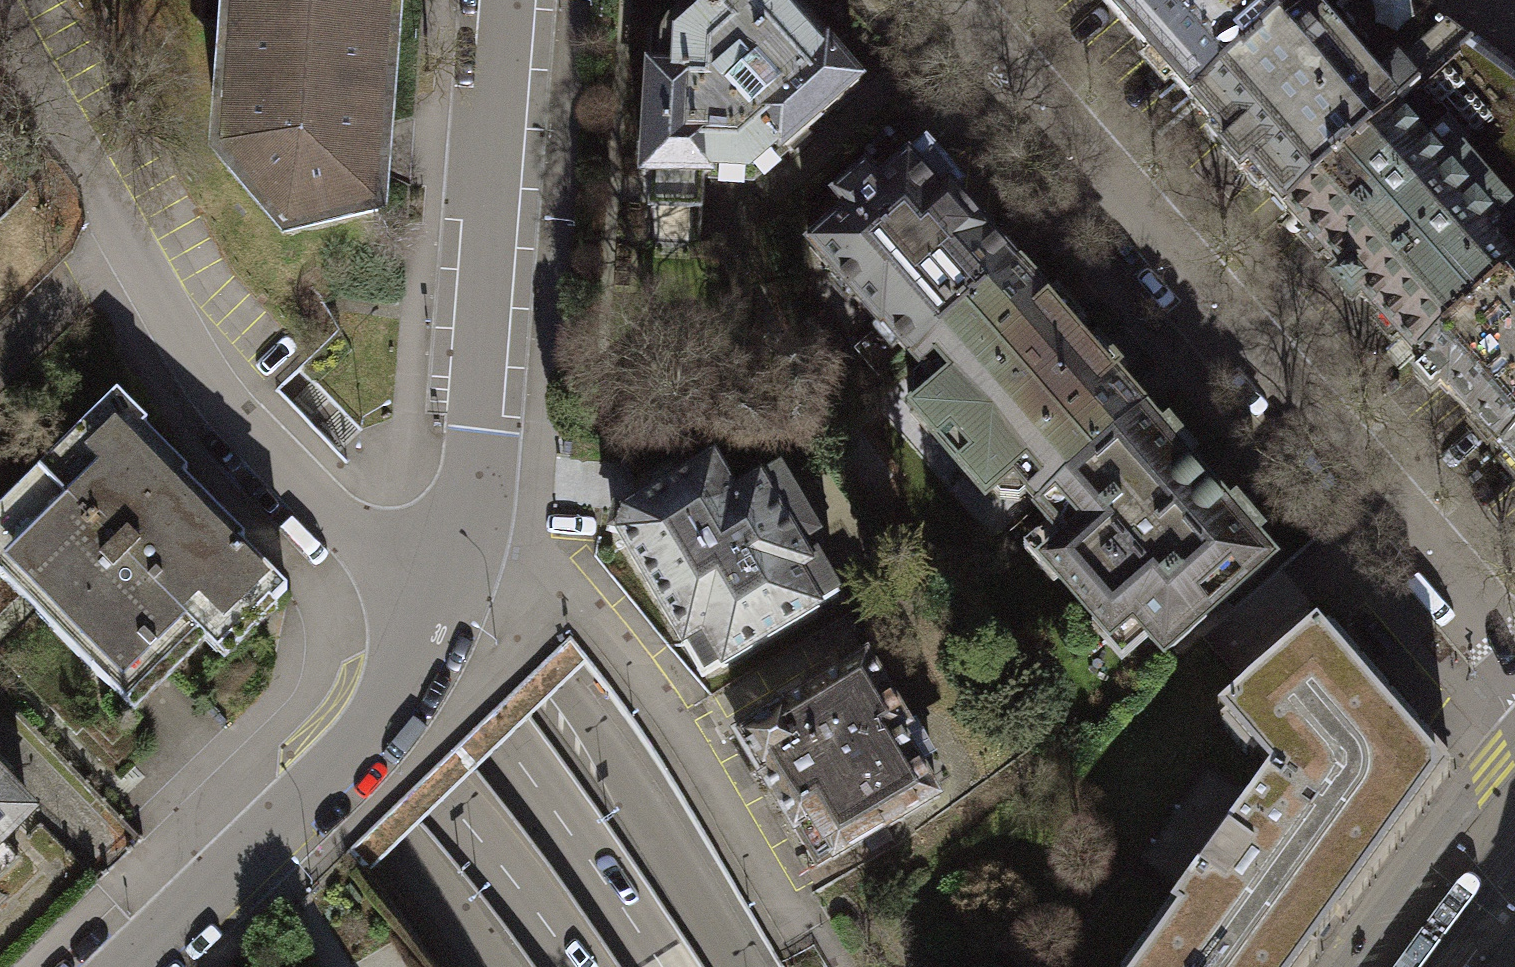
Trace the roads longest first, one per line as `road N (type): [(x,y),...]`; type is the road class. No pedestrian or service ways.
road 1 (residential): [(941,0),(1514,653)]
road 2 (residential): [(443,600),(350,532),(212,393),(0,21)]
road 3 (secondary): [(743,966),(608,753),(540,674),(357,516)]
road 4 (primary): [(663,966),(357,516)]
road 5 (residential): [(463,538),(508,0)]
road 6 (primary): [(357,516),(0,139)]
road 7 (primary): [(226,589),(430,781),(577,966)]
road 8 (residential): [(463,538),(558,581),(596,621),(669,721),(783,910)]
road 9 (residential): [(125,966),(402,686),(443,600)]
road 10 (secondary): [(226,589),(485,966)]
road 11 (primary): [(0,366),(226,589)]
road 12 (residential): [(1514,753),(1488,774),(1344,966)]

